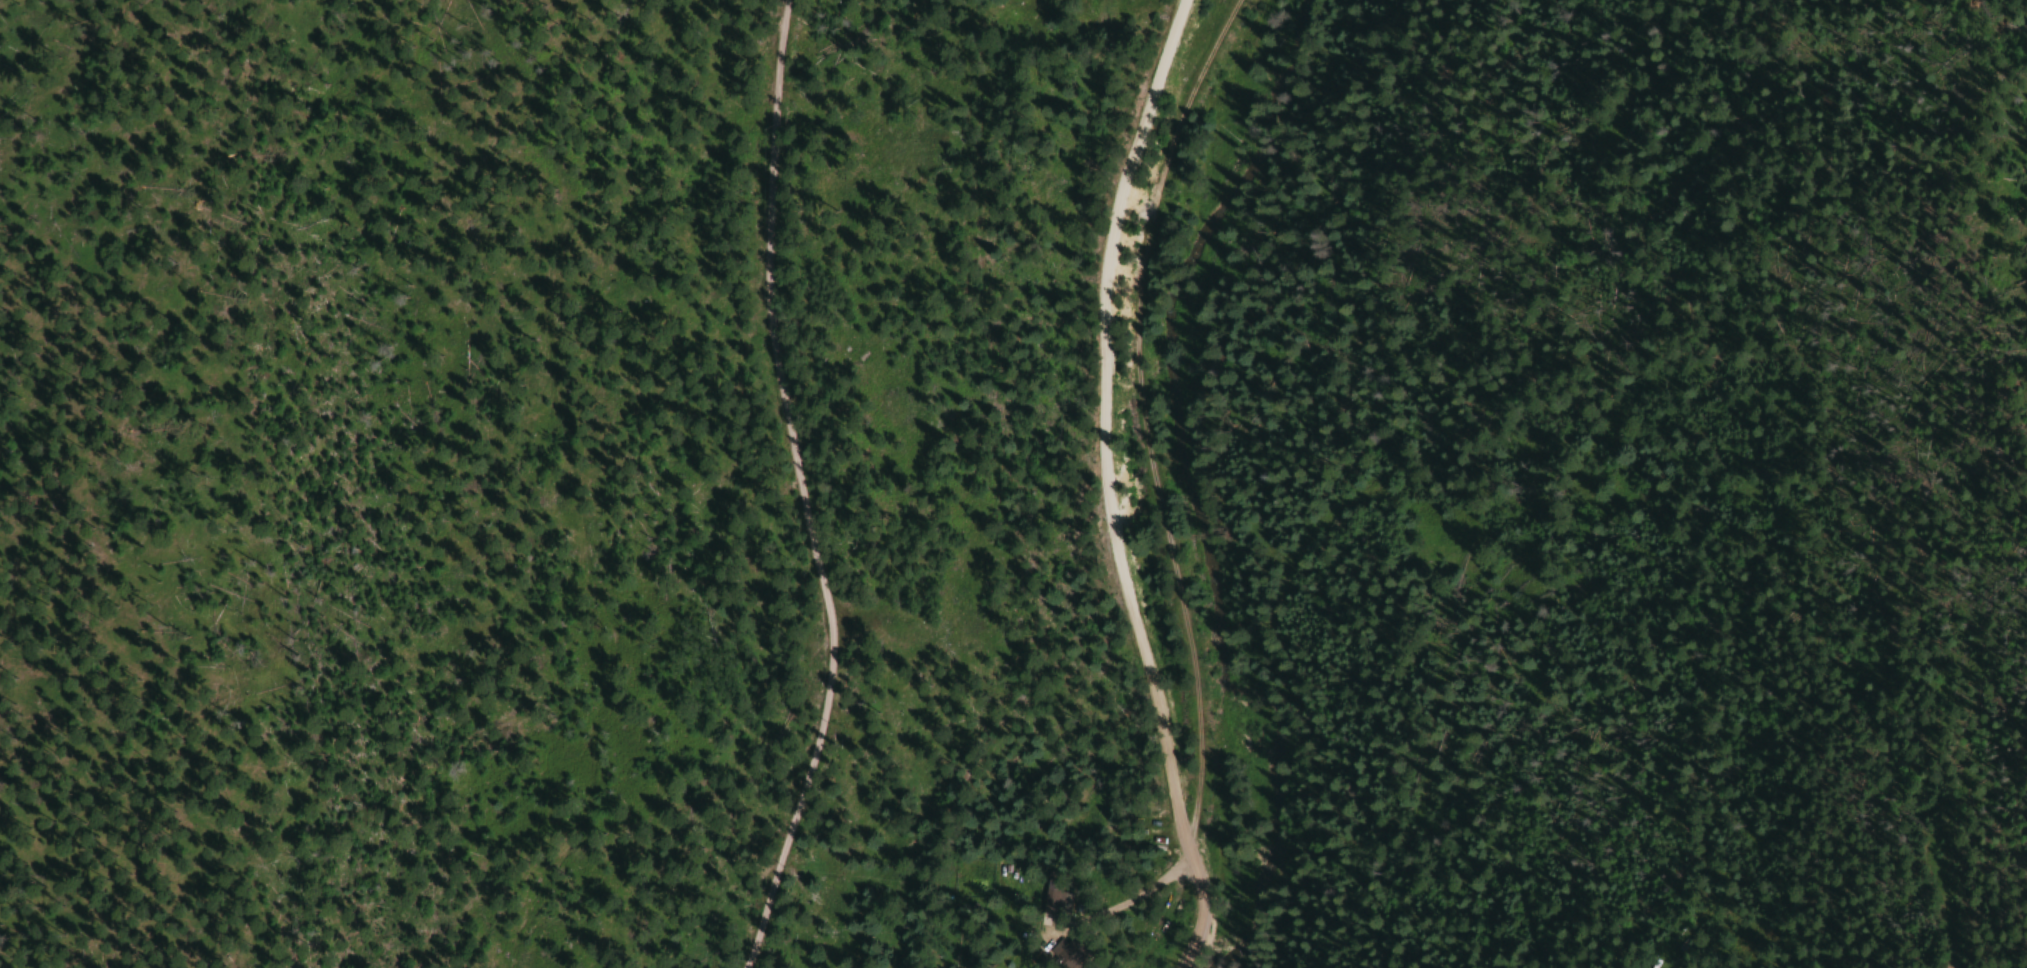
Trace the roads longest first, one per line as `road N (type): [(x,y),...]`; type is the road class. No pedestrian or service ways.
road 1 (residential): [(1176,967),(1198,912),(1110,525),(1100,392),(1113,236),(1191,0)]

